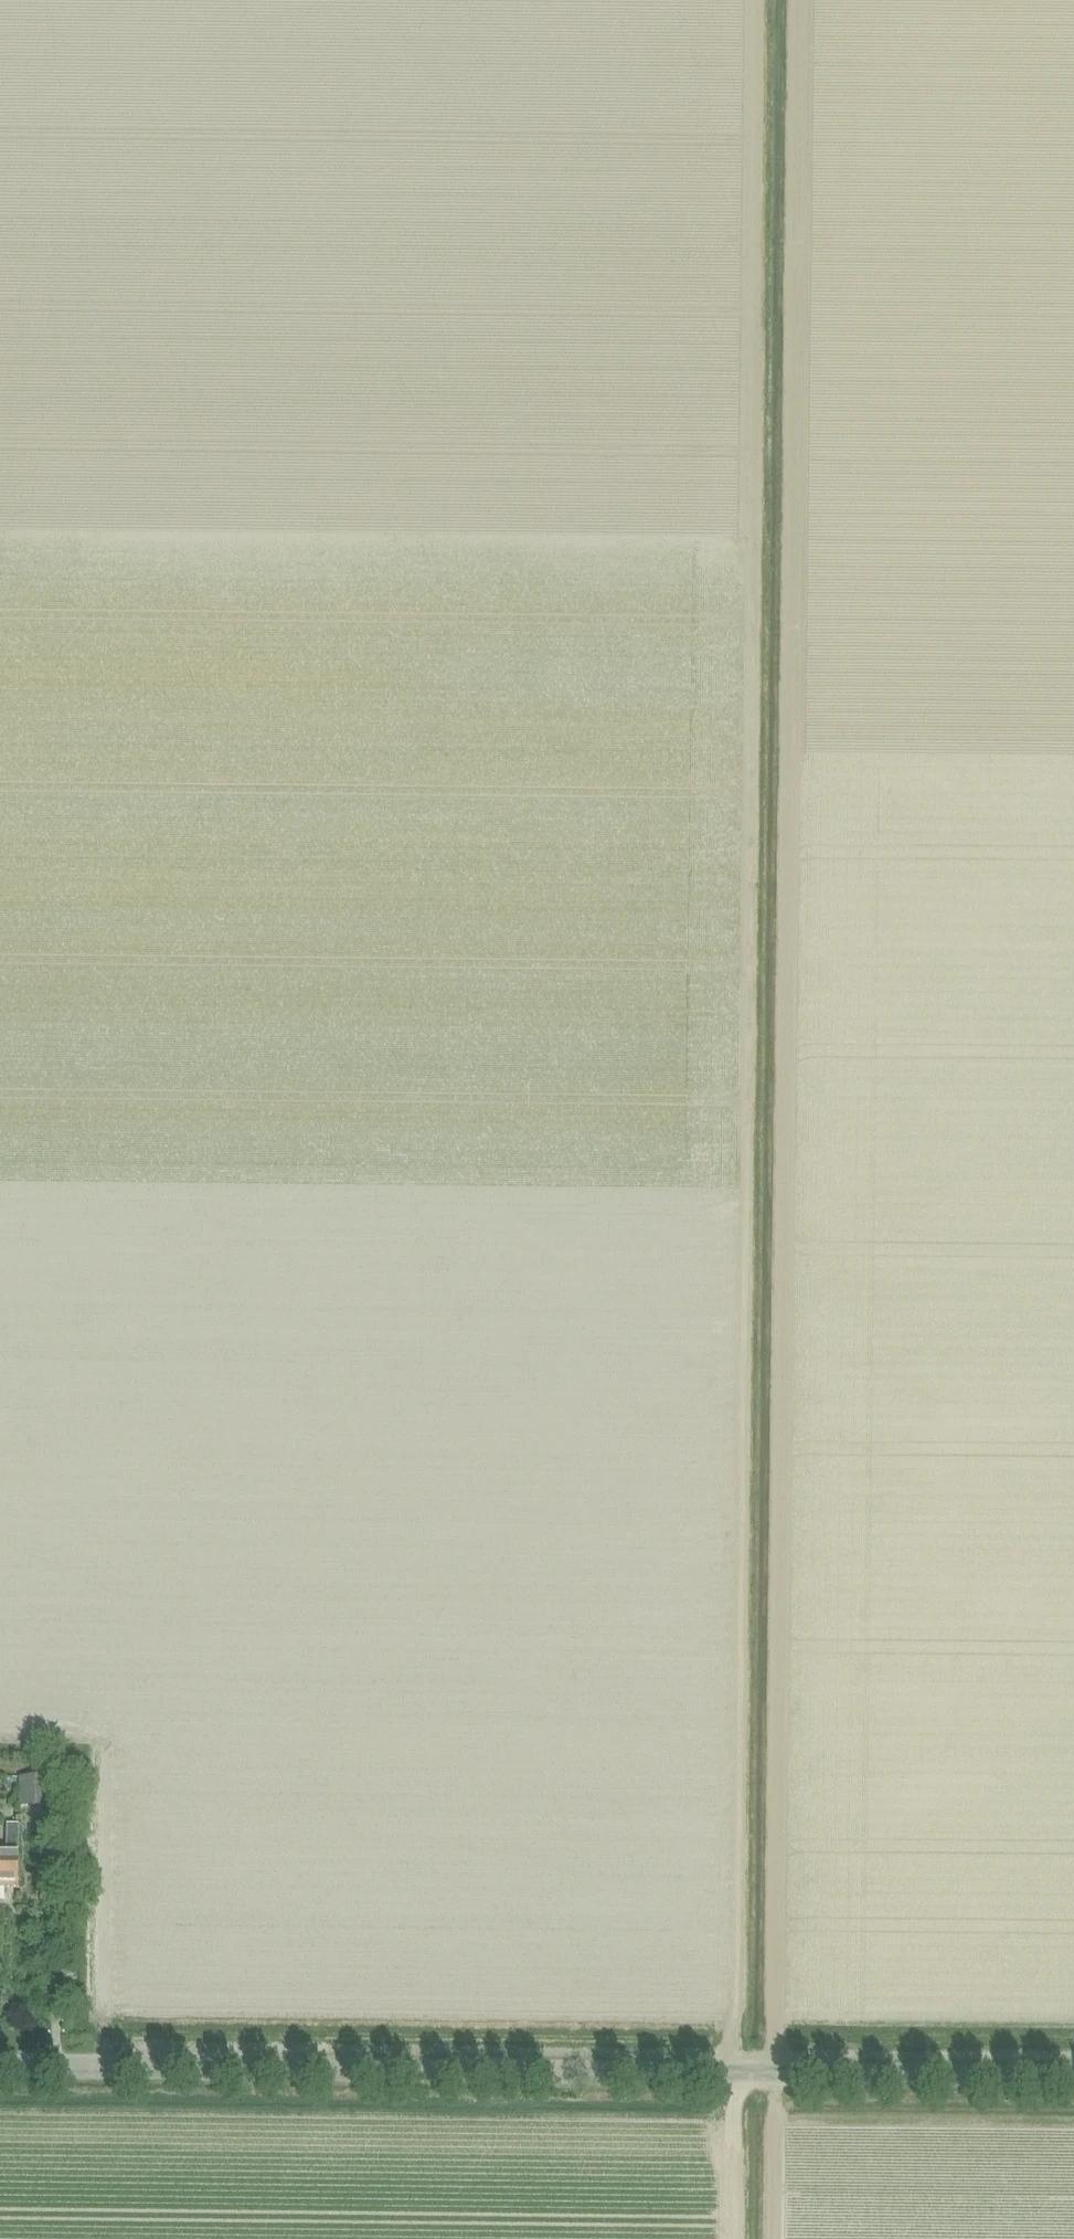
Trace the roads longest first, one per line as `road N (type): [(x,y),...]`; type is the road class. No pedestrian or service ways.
road 1 (unclassified): [(0,2066),(1073,2077)]

